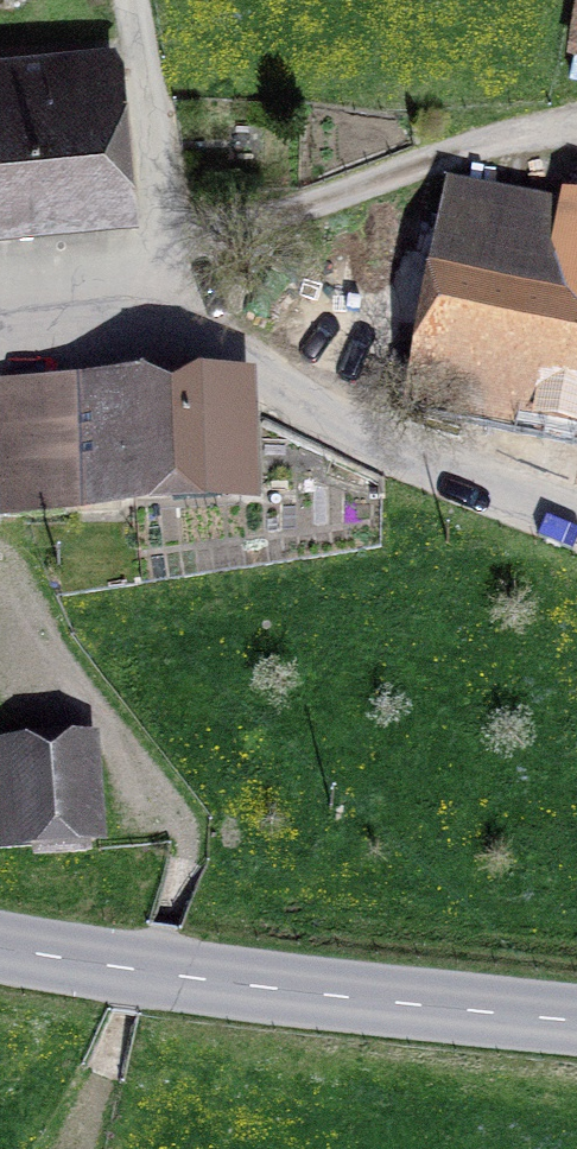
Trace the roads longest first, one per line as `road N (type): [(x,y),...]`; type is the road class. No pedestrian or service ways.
road 1 (track): [(0,560),(92,712),(172,805),(186,842),(183,869),(83,1148)]
road 2 (tertiary): [(0,944),(150,971),(576,1020)]
road 3 (residential): [(176,300),(289,399),(576,522)]

